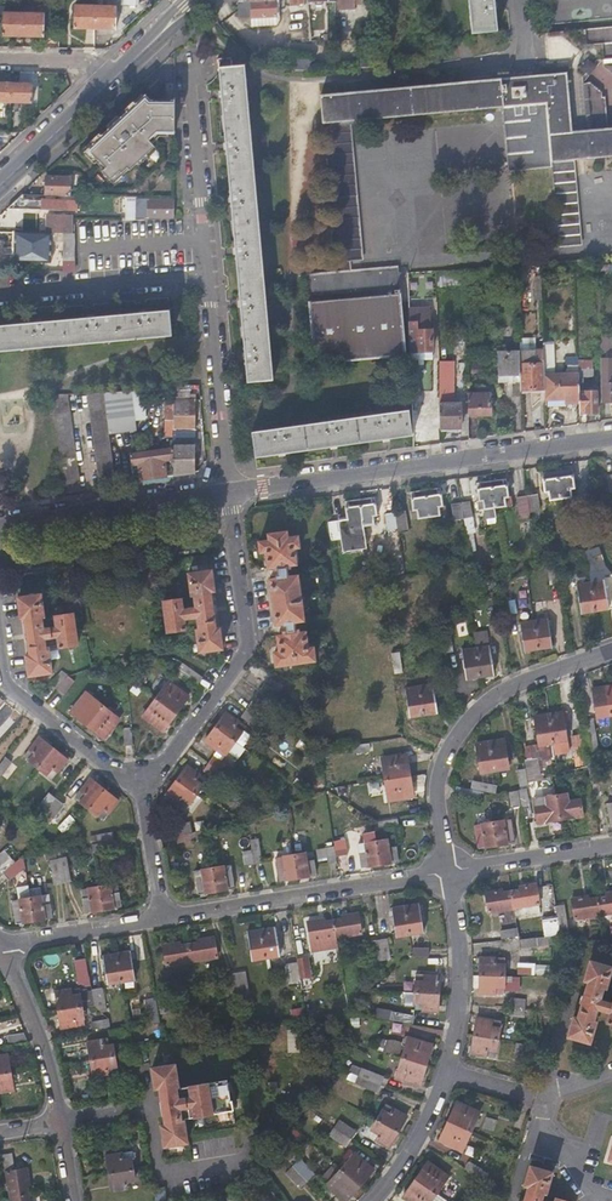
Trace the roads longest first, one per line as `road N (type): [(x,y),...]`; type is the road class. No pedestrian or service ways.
road 1 (residential): [(229,491),(611,438)]
road 2 (residential): [(448,871),(461,956),(449,1071),(413,1147),(371,1200)]
road 3 (residential): [(142,789),(246,650),(229,491)]
road 4 (residential): [(611,649),(505,688),(459,732),(438,777),(448,871)]
road 5 (residential): [(162,916),(448,871)]
road 6 (residential): [(0,522),(229,491)]
road 7 (residential): [(210,272),(229,491)]
road 8 (residential): [(193,61),(210,272)]
road 9 (residential): [(210,272),(0,292)]
road 10 (residential): [(0,654),(10,688),(142,789)]
road 11 (residential): [(0,951),(61,1120)]
road 12 (primary): [(0,194),(117,76)]
road 13 (residential): [(448,871),(611,845)]
road 14 (residential): [(0,944),(162,916)]
road 15 (residential): [(162,916),(142,789)]
road 16 (residential): [(0,61),(91,63),(117,76)]

